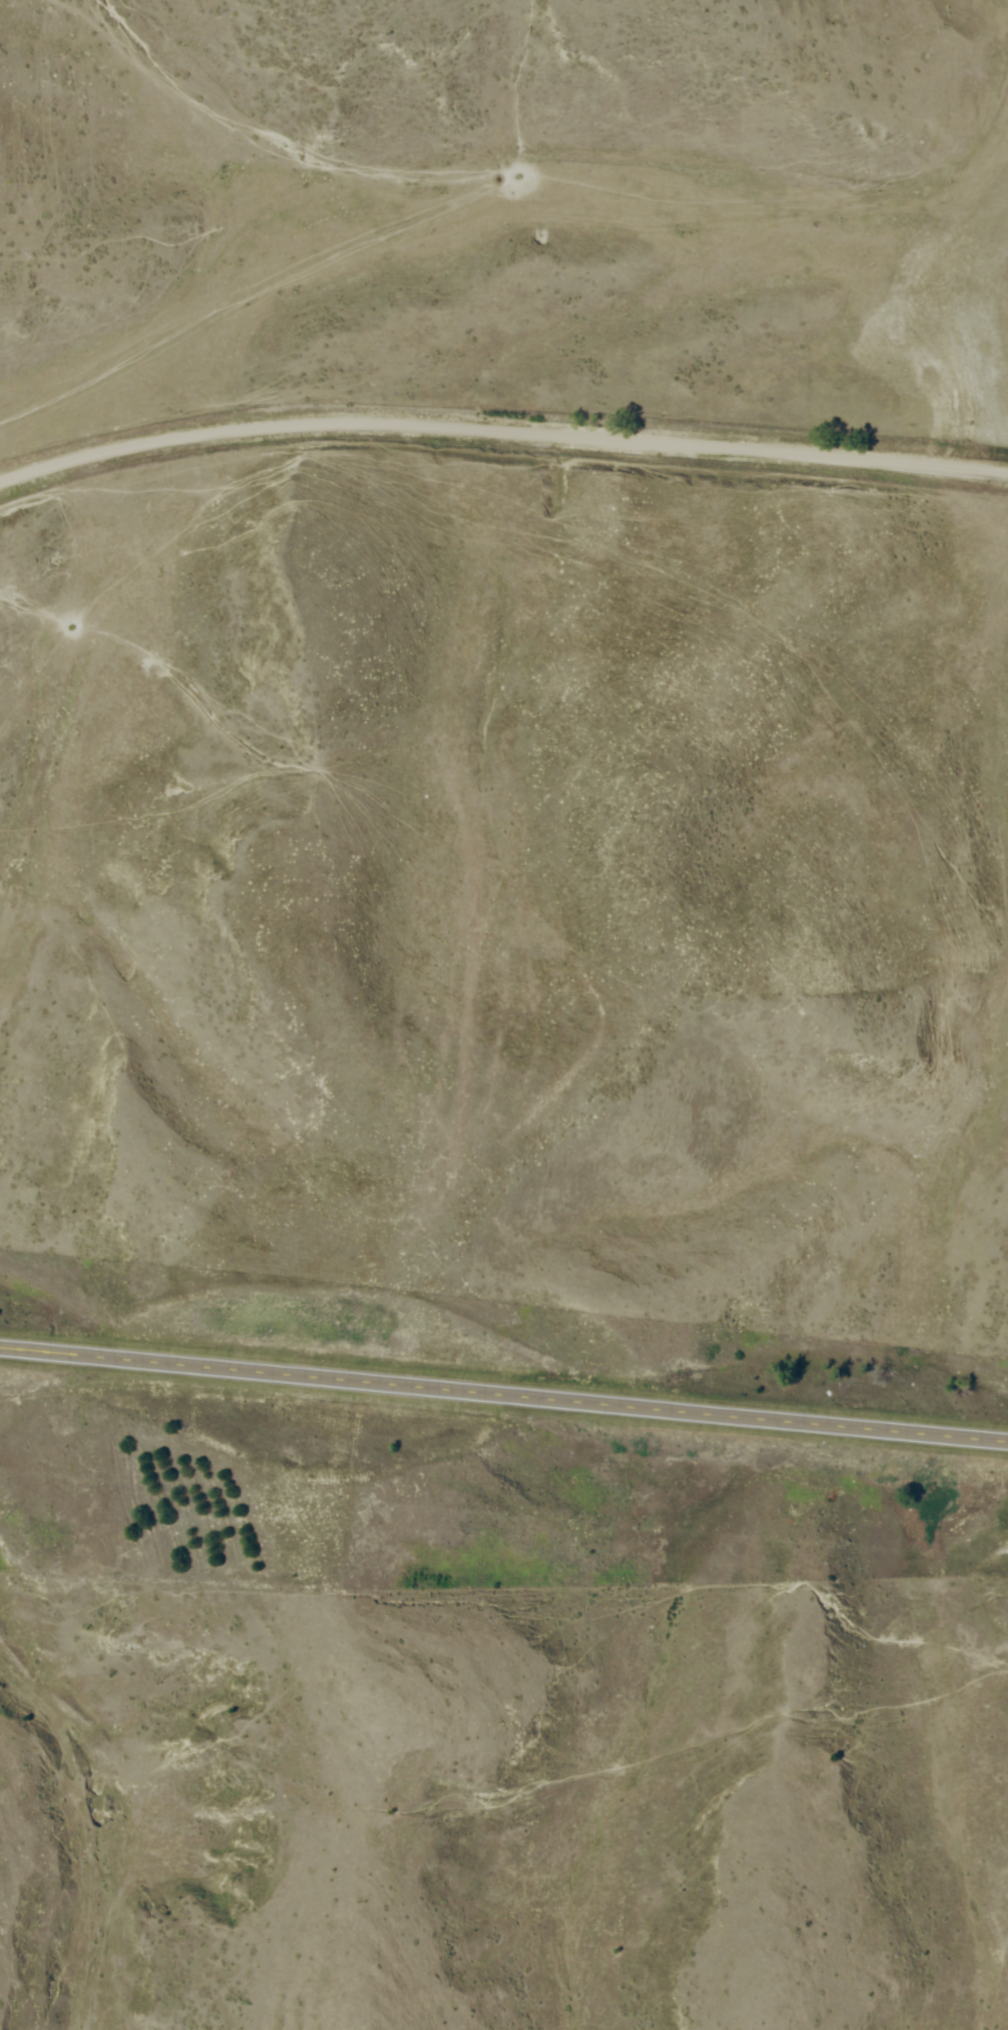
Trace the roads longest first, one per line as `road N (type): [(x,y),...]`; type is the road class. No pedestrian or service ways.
road 1 (residential): [(1007,472),(424,428),(213,430),(0,483)]
road 2 (primary): [(0,1353),(1007,1448)]

